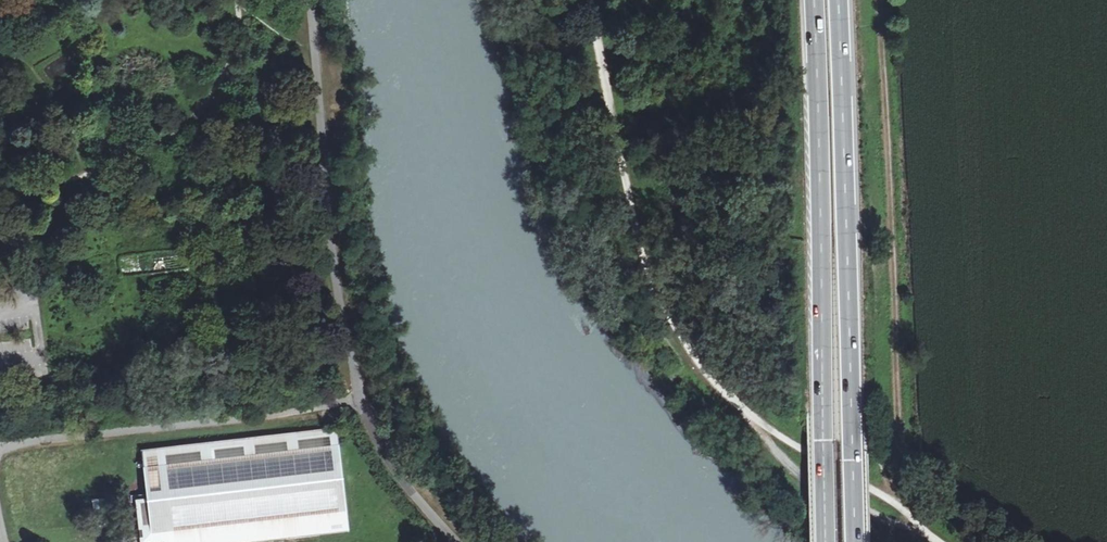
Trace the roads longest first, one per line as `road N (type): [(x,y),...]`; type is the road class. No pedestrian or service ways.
road 1 (trunk): [(853,541),(838,0)]
road 2 (trunk): [(813,0),(823,541)]
road 3 (track): [(918,526),(898,466),(877,0)]

